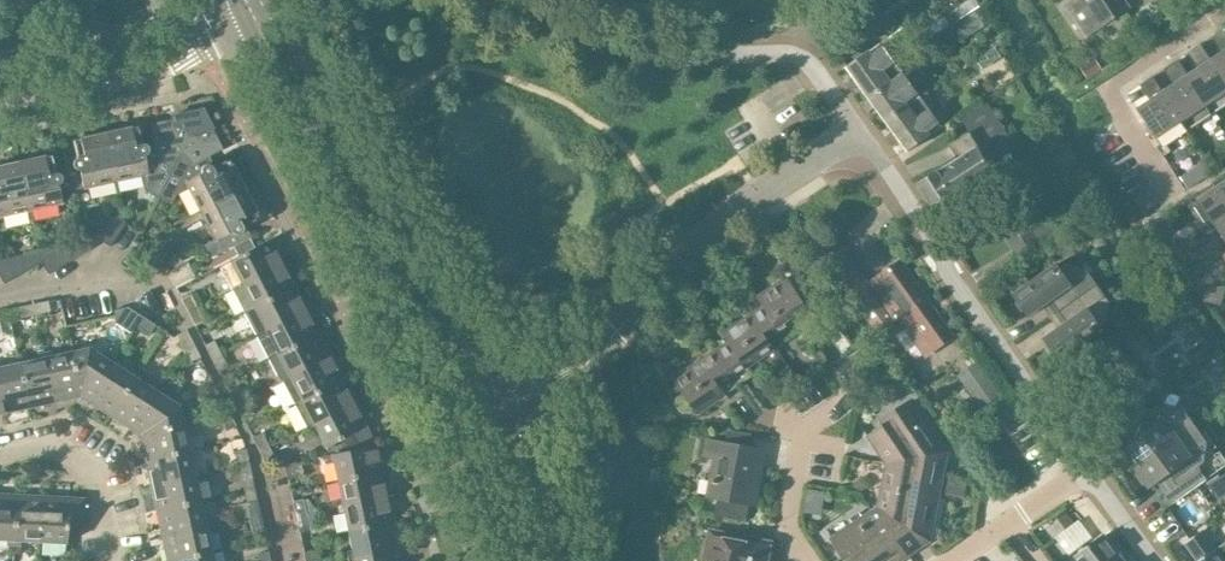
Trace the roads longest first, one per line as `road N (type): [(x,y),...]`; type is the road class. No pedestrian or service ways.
road 1 (tertiary): [(245,19),(326,171),(481,427)]
road 2 (tertiary): [(502,387),(268,0)]
road 3 (residential): [(521,0),(614,44),(789,56),(813,67),(865,145)]
road 4 (residential): [(1083,472),(865,145)]
road 5 (residential): [(592,352),(723,219),(822,156),(865,145)]
road 6 (residential): [(1170,187),(1104,87),(1224,8)]
road 7 (residential): [(0,103),(171,65),(245,19)]
road 8 (residential): [(211,0),(138,31),(0,63)]
road 9 (residential): [(810,560),(785,527),(805,429),(844,403),(849,386)]
road 10 (residential): [(0,457),(41,447),(75,460),(96,488),(109,560)]
road 11 (residential): [(948,560),(1083,472)]
road 12 (tertiary): [(481,427),(553,558)]
road 13 (tertiary): [(553,558),(551,498),(521,426)]

